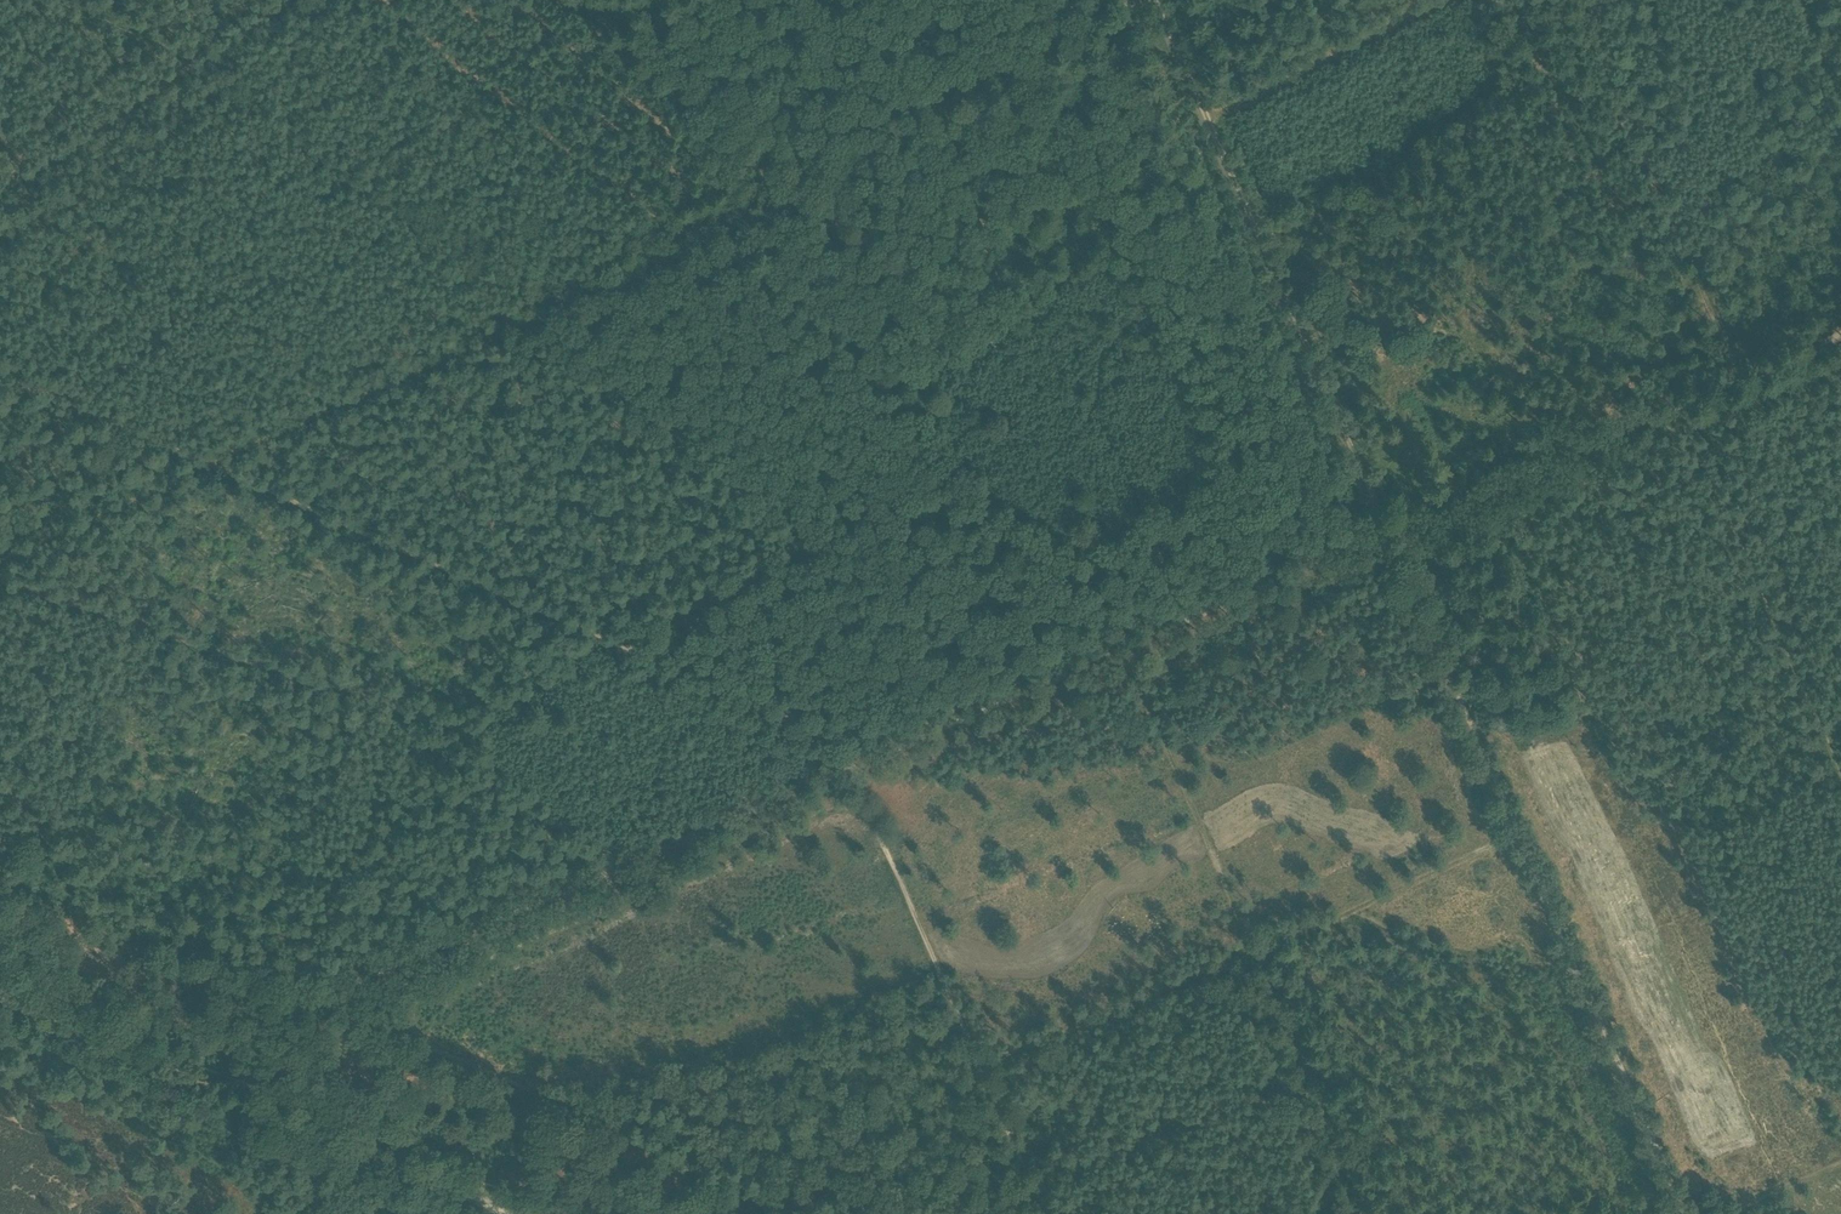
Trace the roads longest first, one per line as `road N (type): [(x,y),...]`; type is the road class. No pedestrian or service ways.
road 1 (track): [(0,371),(829,733),(1049,1213)]
road 2 (track): [(173,1067),(1390,533)]
road 3 (track): [(1390,533),(1688,1213)]
road 4 (track): [(1159,0),(1390,533)]
road 5 (track): [(1390,533),(1840,335)]
road 6 (track): [(1203,124),(1445,0)]
road 7 (track): [(0,996),(173,1067)]
road 8 (track): [(173,1067),(330,1130)]
road 9 (track): [(388,1153),(533,1213)]

